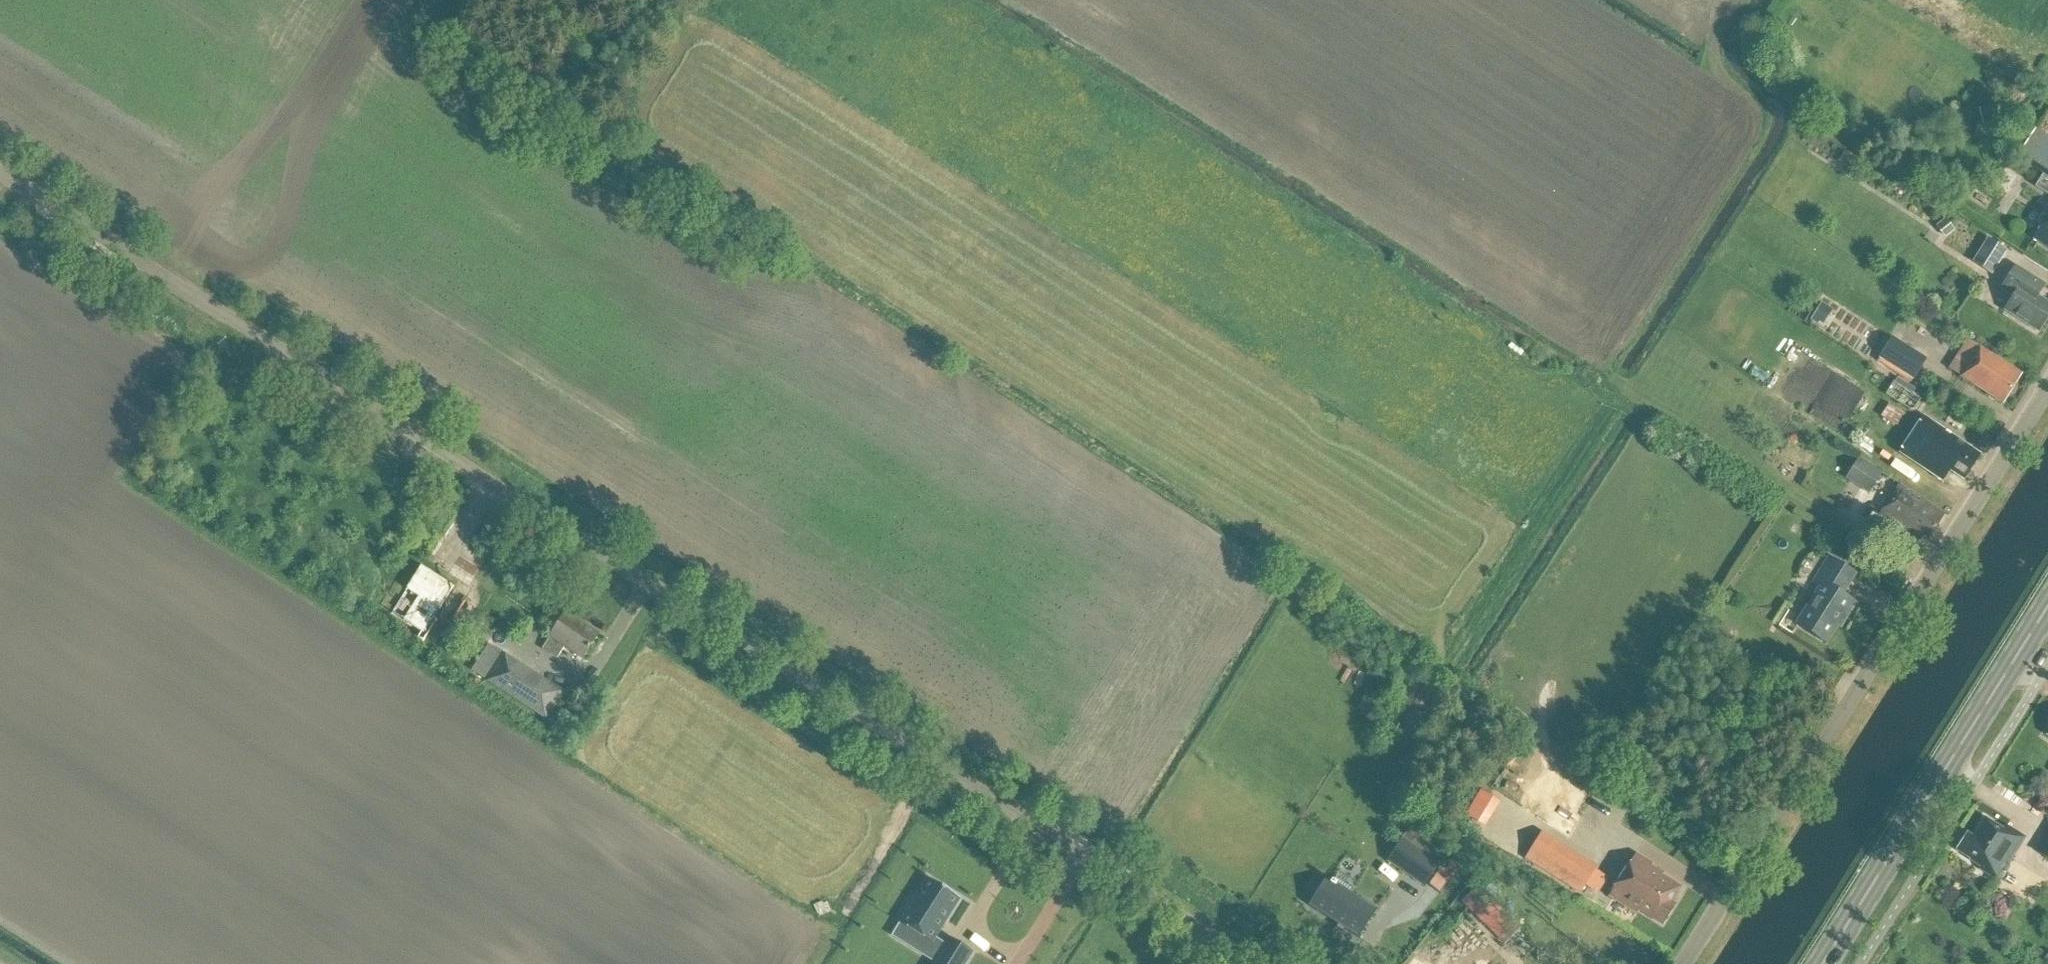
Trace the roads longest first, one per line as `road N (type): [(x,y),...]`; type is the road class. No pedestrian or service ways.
road 1 (unclassified): [(1256,963),(0,171)]
road 2 (unclassified): [(1682,963),(2047,389)]
road 3 (primary): [(1822,963),(2047,607)]

